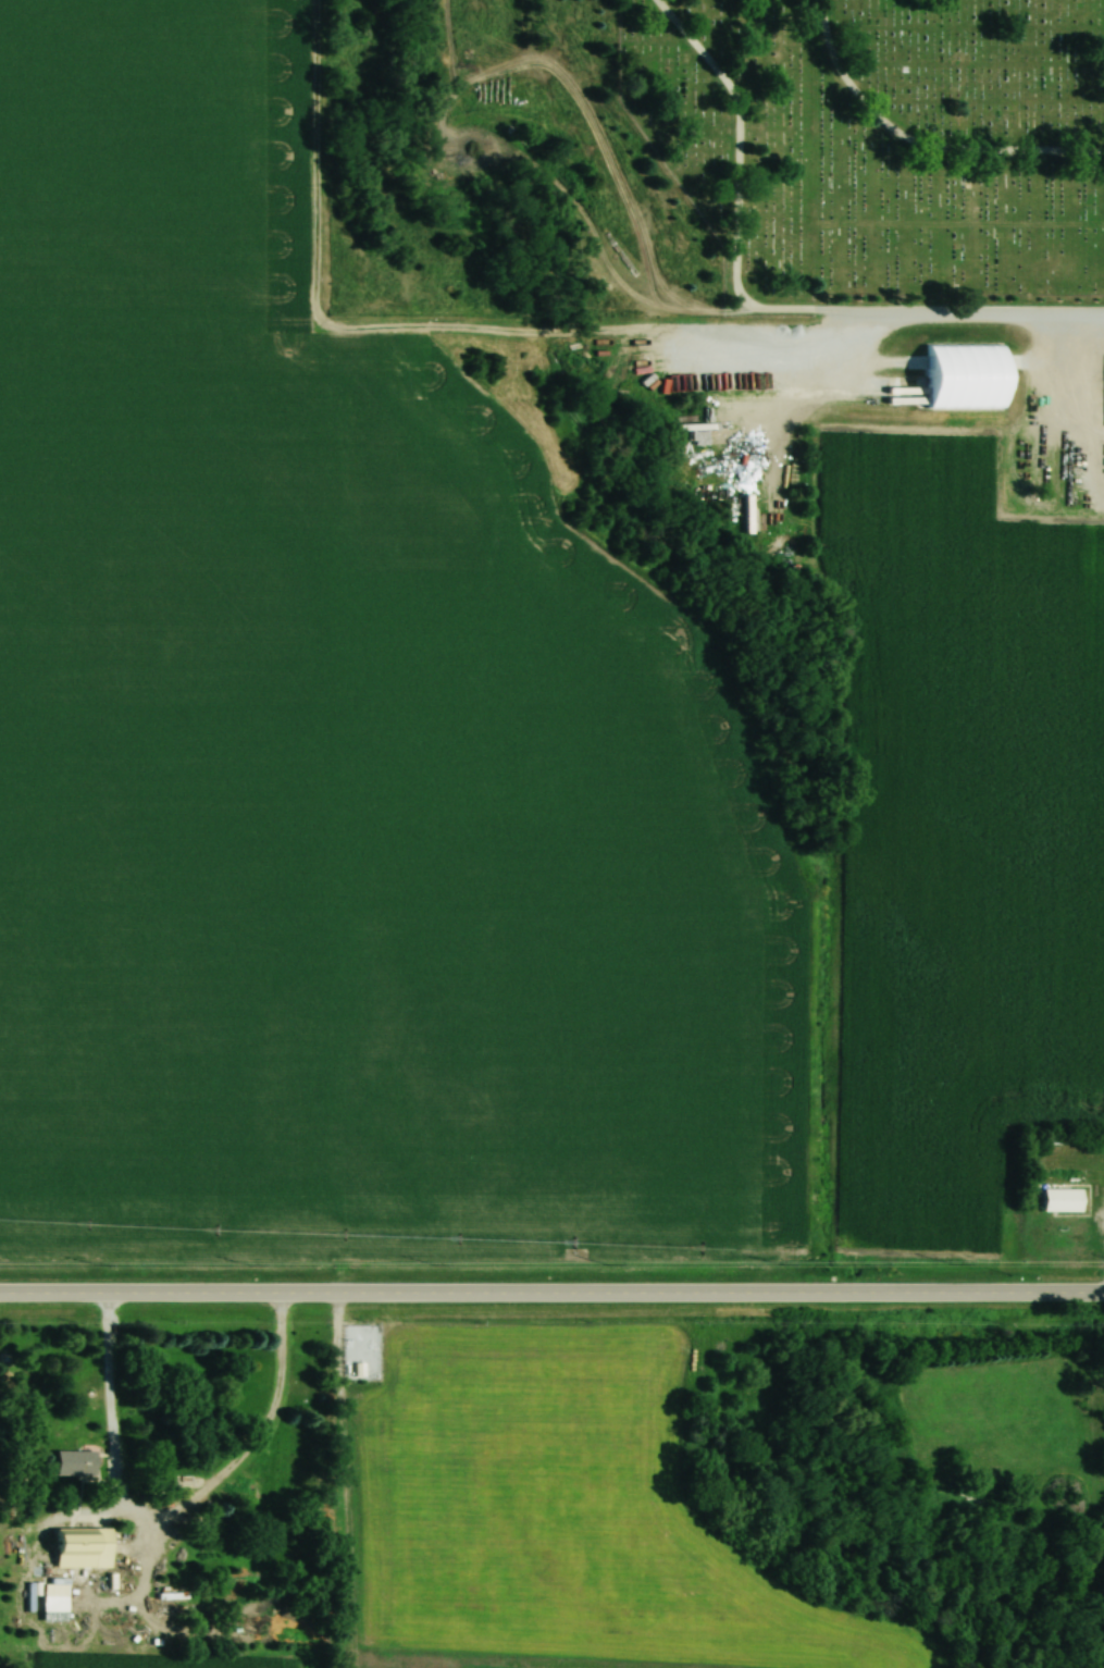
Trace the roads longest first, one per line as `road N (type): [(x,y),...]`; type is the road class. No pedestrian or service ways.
road 1 (secondary): [(1103,1296),(0,1293)]

